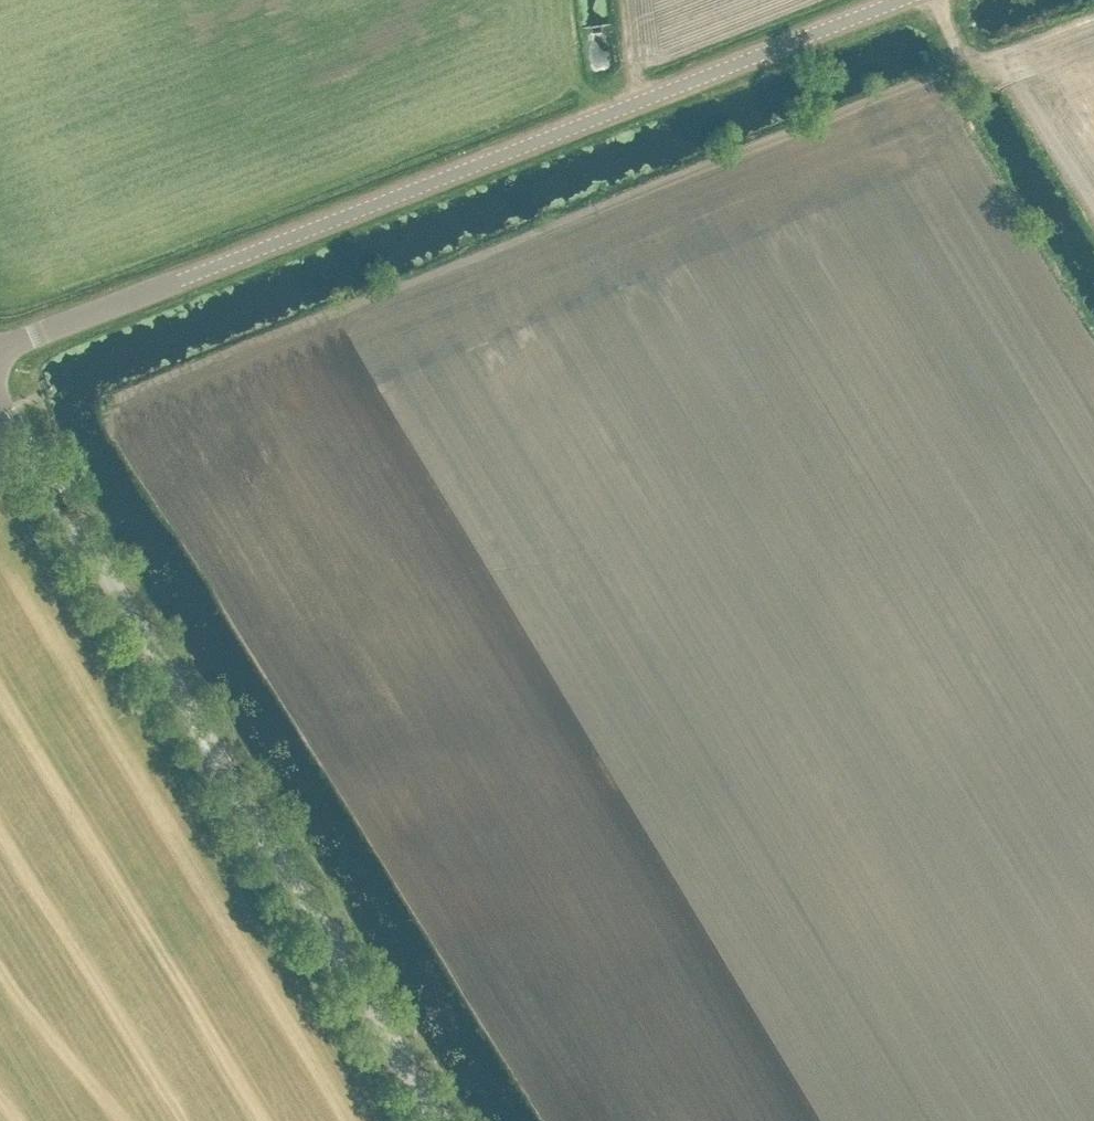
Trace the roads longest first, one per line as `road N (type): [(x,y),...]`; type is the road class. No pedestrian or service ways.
road 1 (tertiary): [(0,351),(900,0)]
road 2 (tertiary): [(431,1120),(0,406)]

